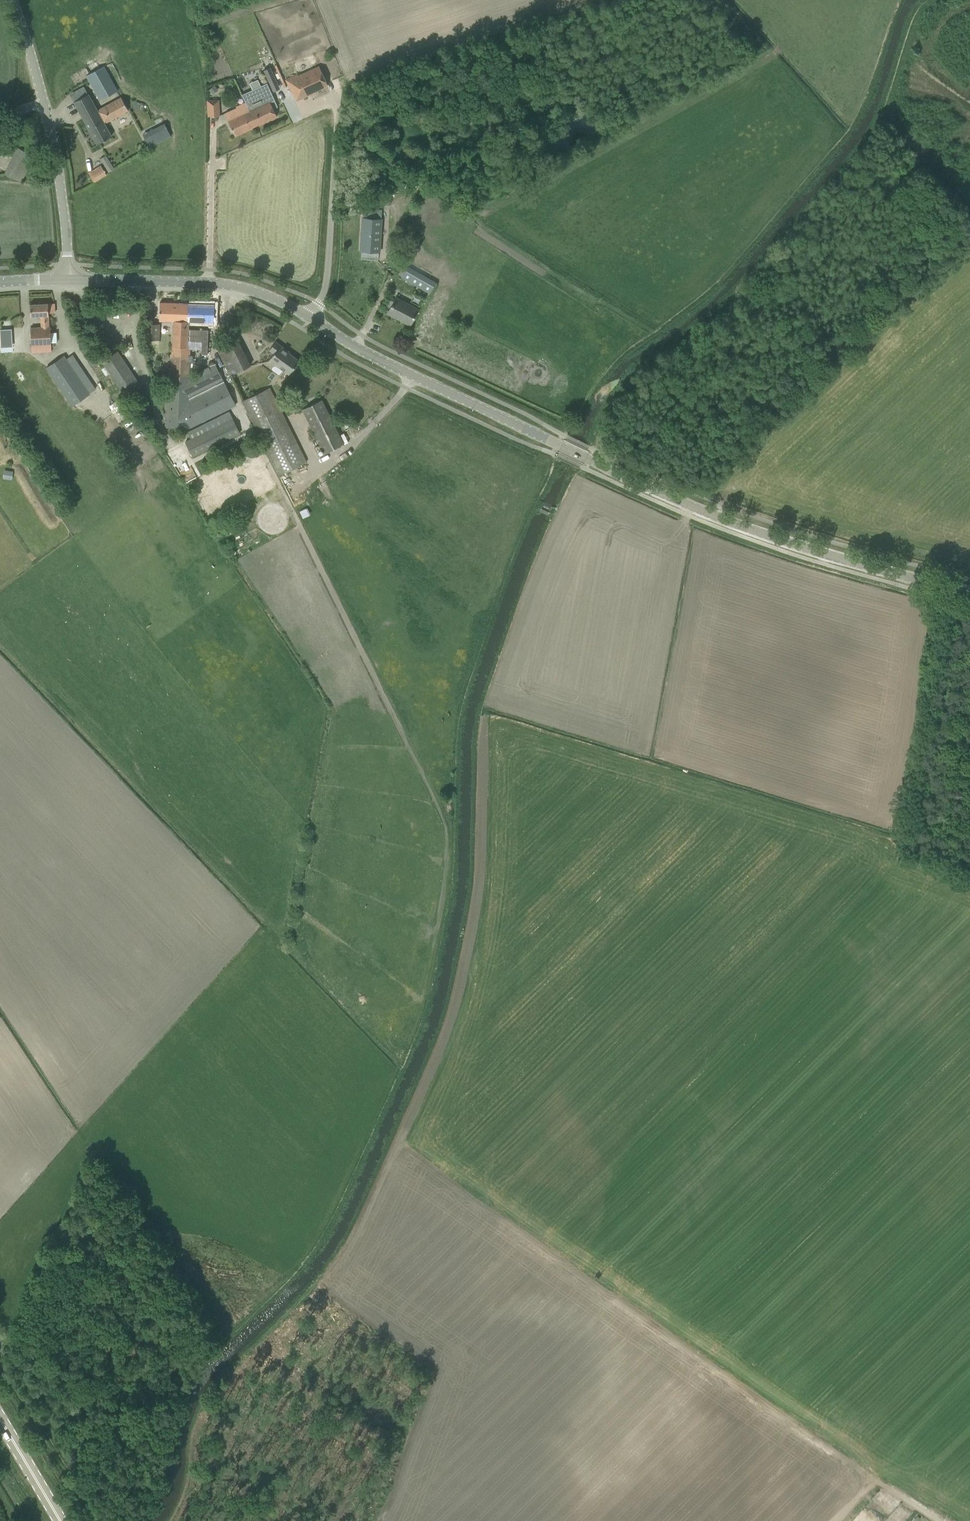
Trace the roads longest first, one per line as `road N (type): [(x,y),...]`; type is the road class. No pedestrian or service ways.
road 1 (tertiary): [(969,596),(698,511),(365,354),(257,291),(68,279)]
road 2 (unclassified): [(68,279),(60,179),(12,0)]

